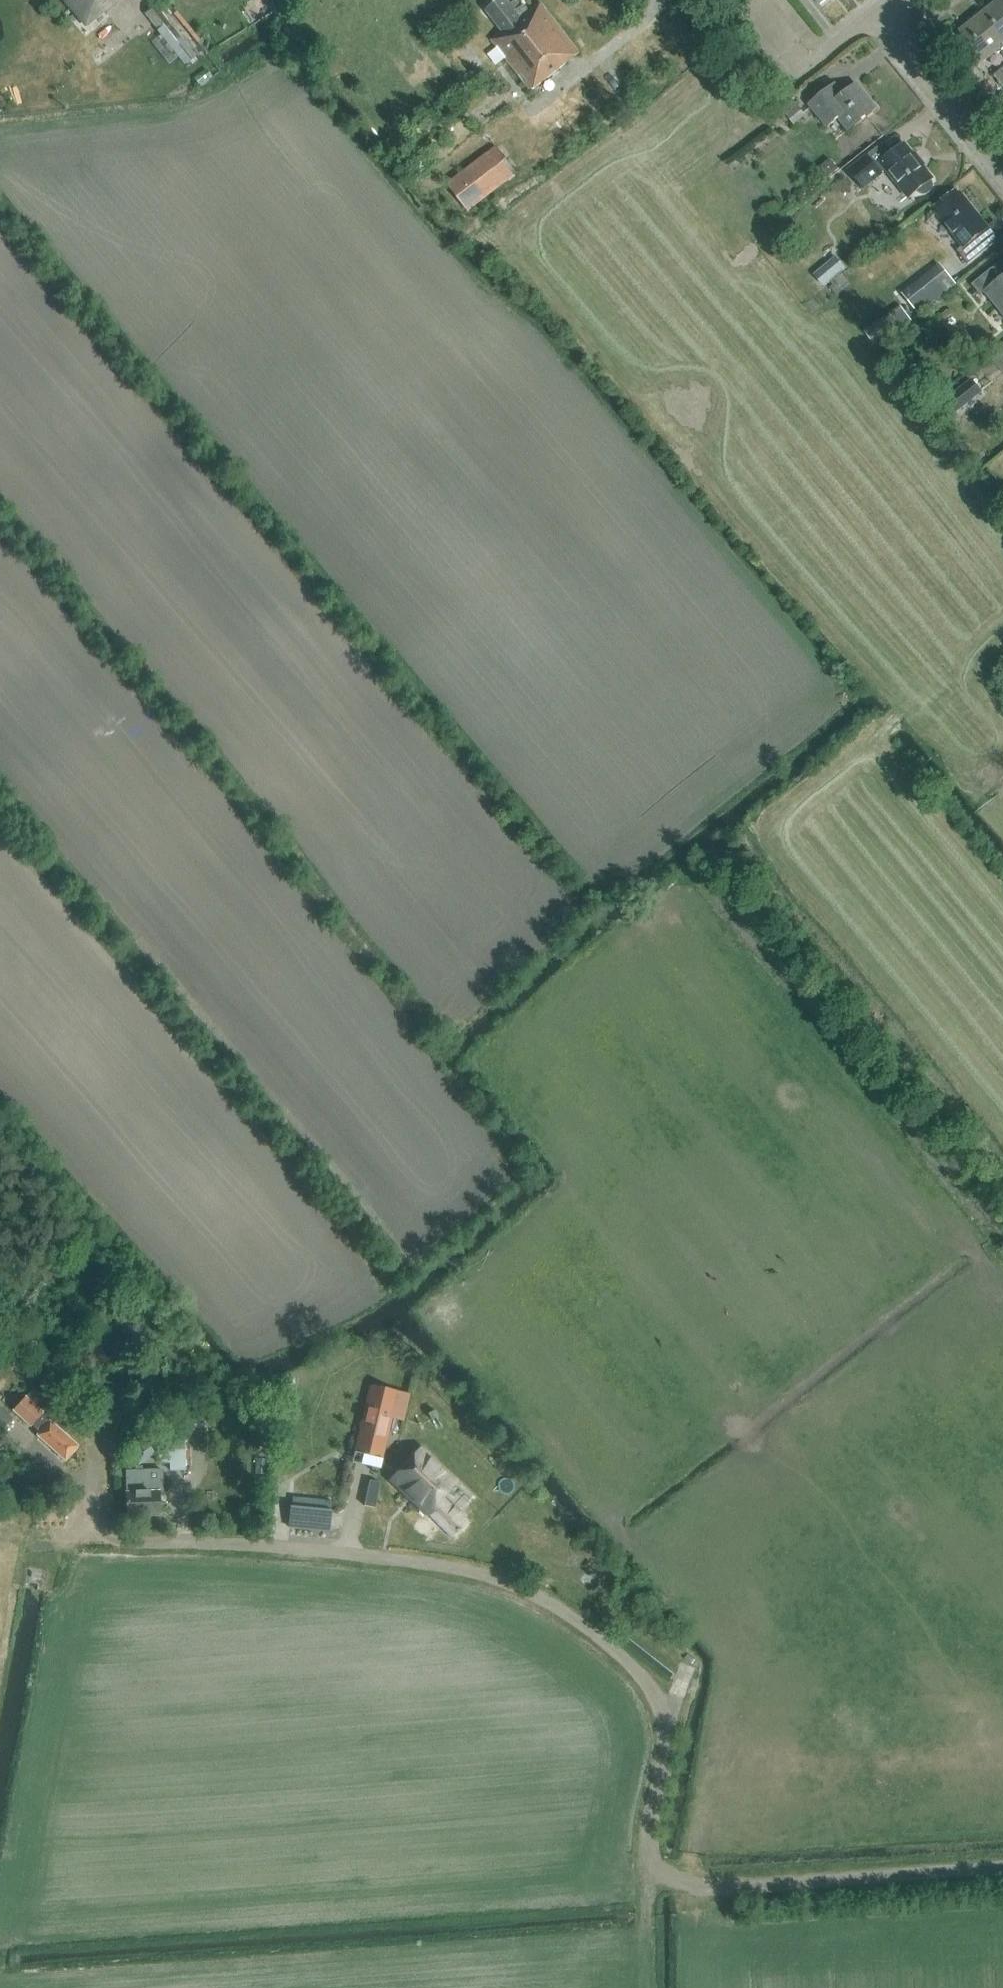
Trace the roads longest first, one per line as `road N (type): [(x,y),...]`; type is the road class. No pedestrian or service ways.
road 1 (unclassified): [(1002,1868),(715,1885),(673,1880),(654,1854),(650,1828),(668,1712),(618,1652),(558,1609),(498,1575),(409,1558),(122,1534)]
road 2 (residential): [(1002,170),(879,15)]

